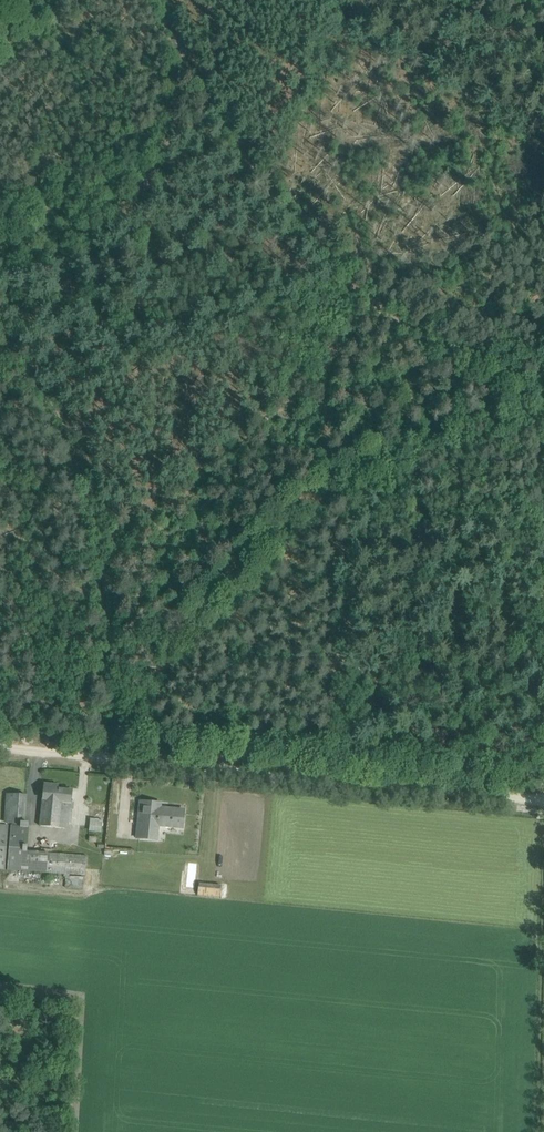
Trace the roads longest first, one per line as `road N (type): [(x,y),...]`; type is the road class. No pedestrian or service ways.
road 1 (track): [(106,757),(465,794)]

